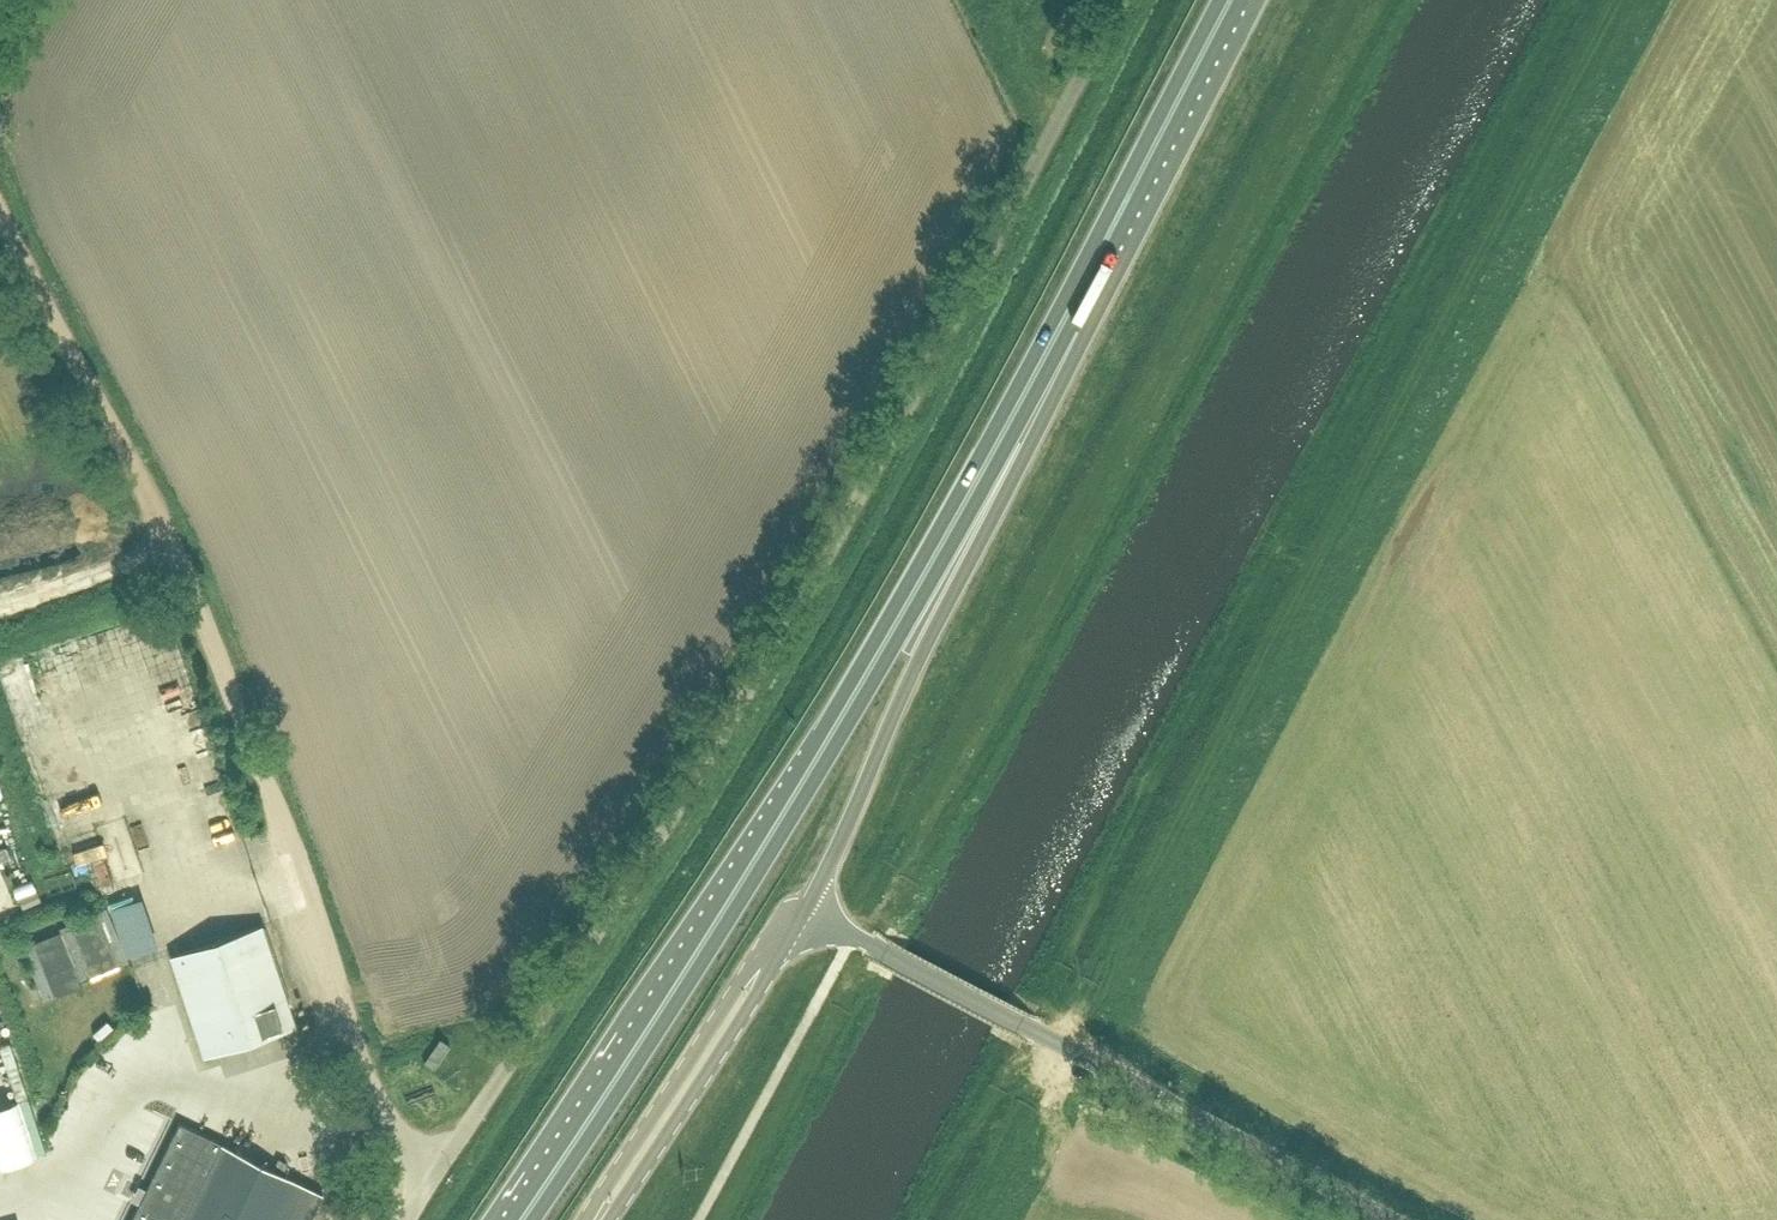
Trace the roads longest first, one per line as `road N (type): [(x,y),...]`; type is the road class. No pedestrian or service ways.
road 1 (unclassified): [(403,1219),(741,701),(1122,0)]
road 2 (track): [(435,1170),(399,1136),(373,1093),(300,868),(205,624),(0,212)]
road 3 (trunk): [(514,1219),(859,688),(1061,326)]
road 4 (trunk): [(805,914),(1061,326)]
road 5 (unclassified): [(1021,1025),(1384,1219)]
road 6 (unclassified): [(805,914),(769,935),(599,1192),(589,1219)]
road 7 (trunk): [(1061,326),(1229,0)]
road 8 (secondary): [(605,1219),(805,914)]
road 9 (unclassified): [(1021,1025),(805,914)]

